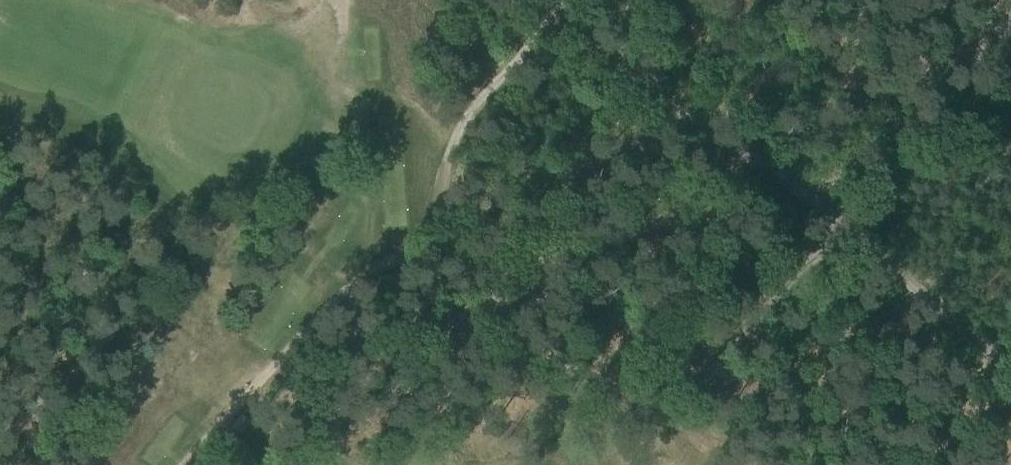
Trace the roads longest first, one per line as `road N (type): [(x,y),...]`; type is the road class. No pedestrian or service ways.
road 1 (track): [(392,226),(649,444),(859,242),(1010,74)]
road 2 (track): [(536,0),(1010,363)]
road 3 (track): [(196,464),(555,18)]

